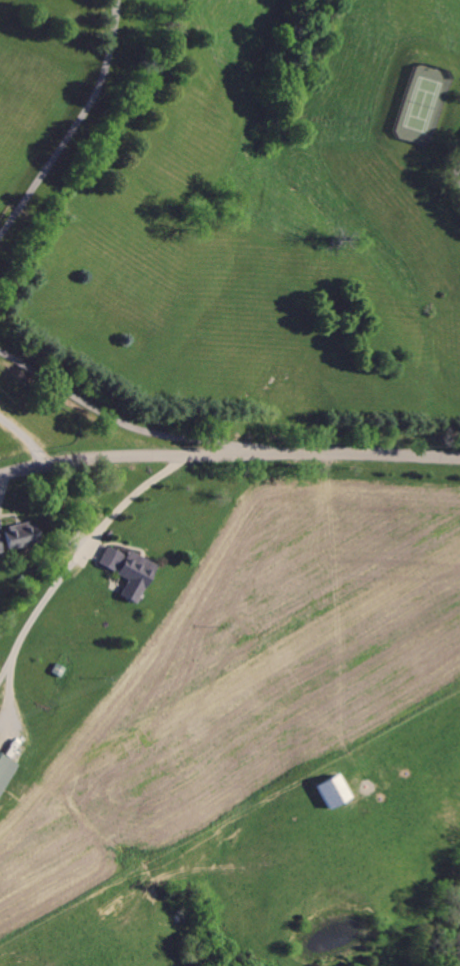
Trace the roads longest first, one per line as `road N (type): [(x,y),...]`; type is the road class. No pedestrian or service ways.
road 1 (residential): [(0,475),(61,461),(174,455),(459,459)]

